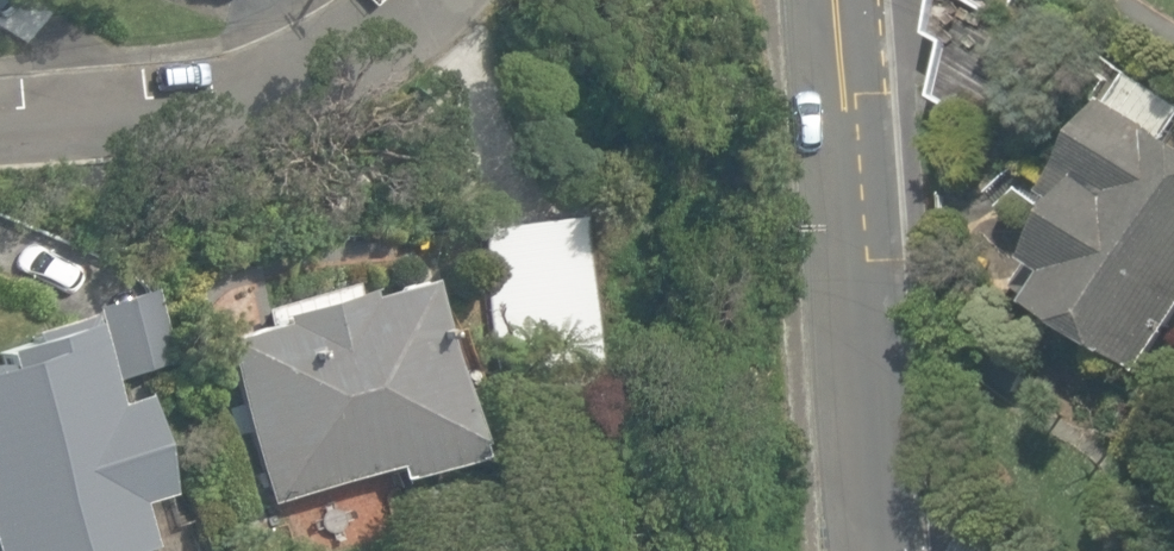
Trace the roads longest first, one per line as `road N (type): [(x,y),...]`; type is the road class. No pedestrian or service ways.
road 1 (tertiary): [(836,0),(878,550)]
road 2 (residential): [(405,0),(378,33),(325,70),(256,94),(0,116)]

